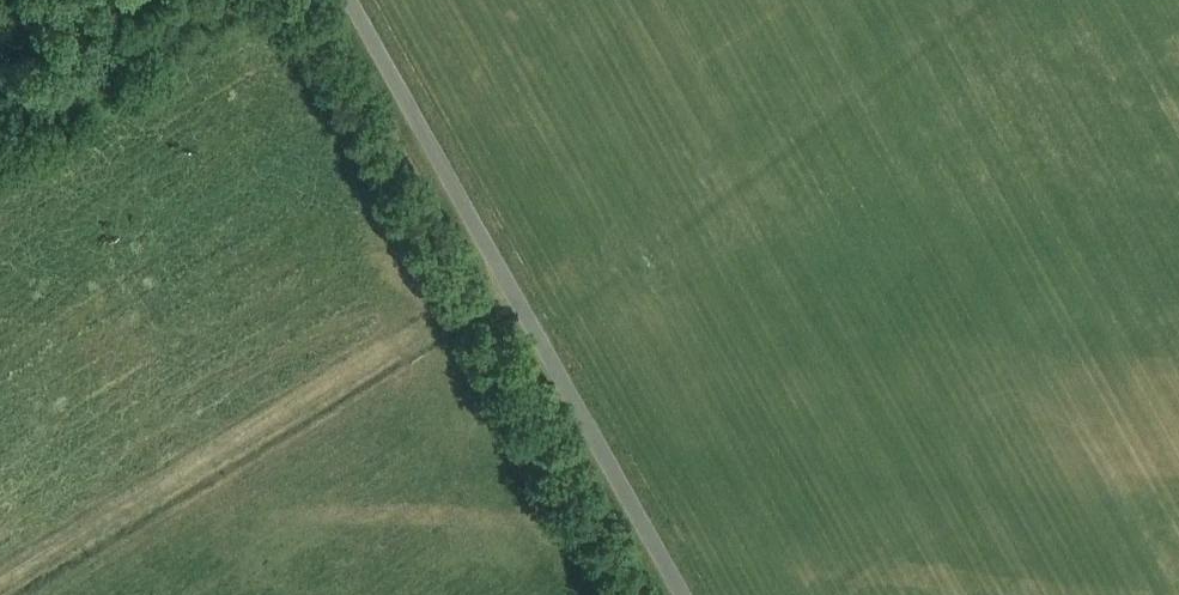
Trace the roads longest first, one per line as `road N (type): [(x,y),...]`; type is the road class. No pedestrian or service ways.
road 1 (unclassified): [(684,594),(351,0)]

